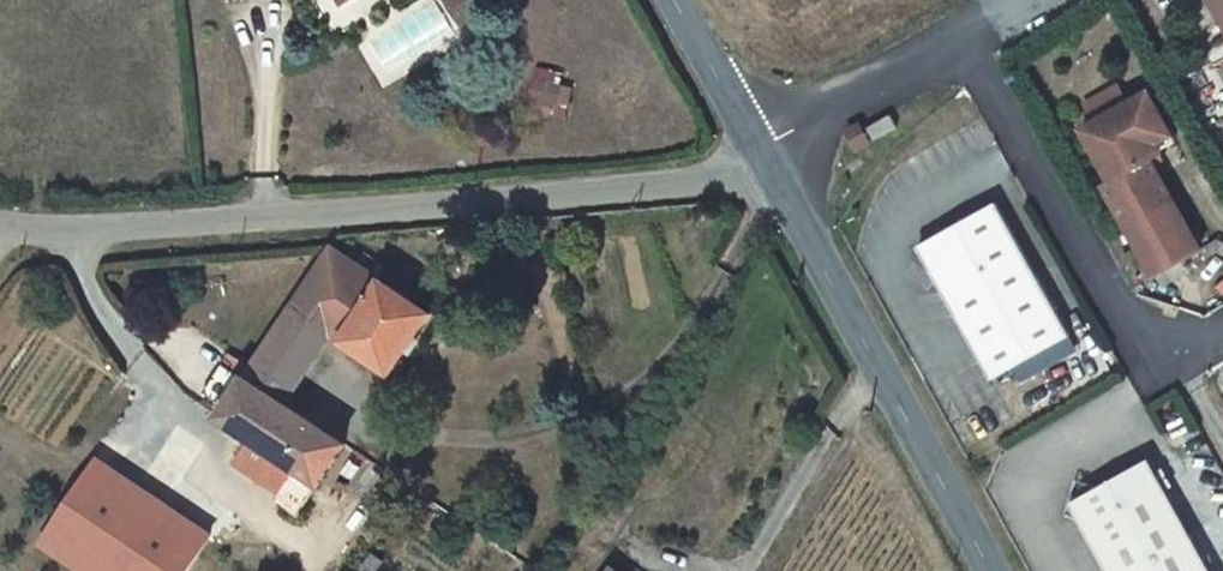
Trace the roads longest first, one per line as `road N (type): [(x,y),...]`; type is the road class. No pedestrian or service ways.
road 1 (unclassified): [(0,230),(84,234),(770,179)]
road 2 (tertiary): [(770,179),(987,570)]
road 3 (unclassified): [(957,33),(1146,344),(1192,345),(1222,328)]
road 4 (unclassified): [(749,141),(957,33)]
road 5 (tertiary): [(672,0),(749,141)]

